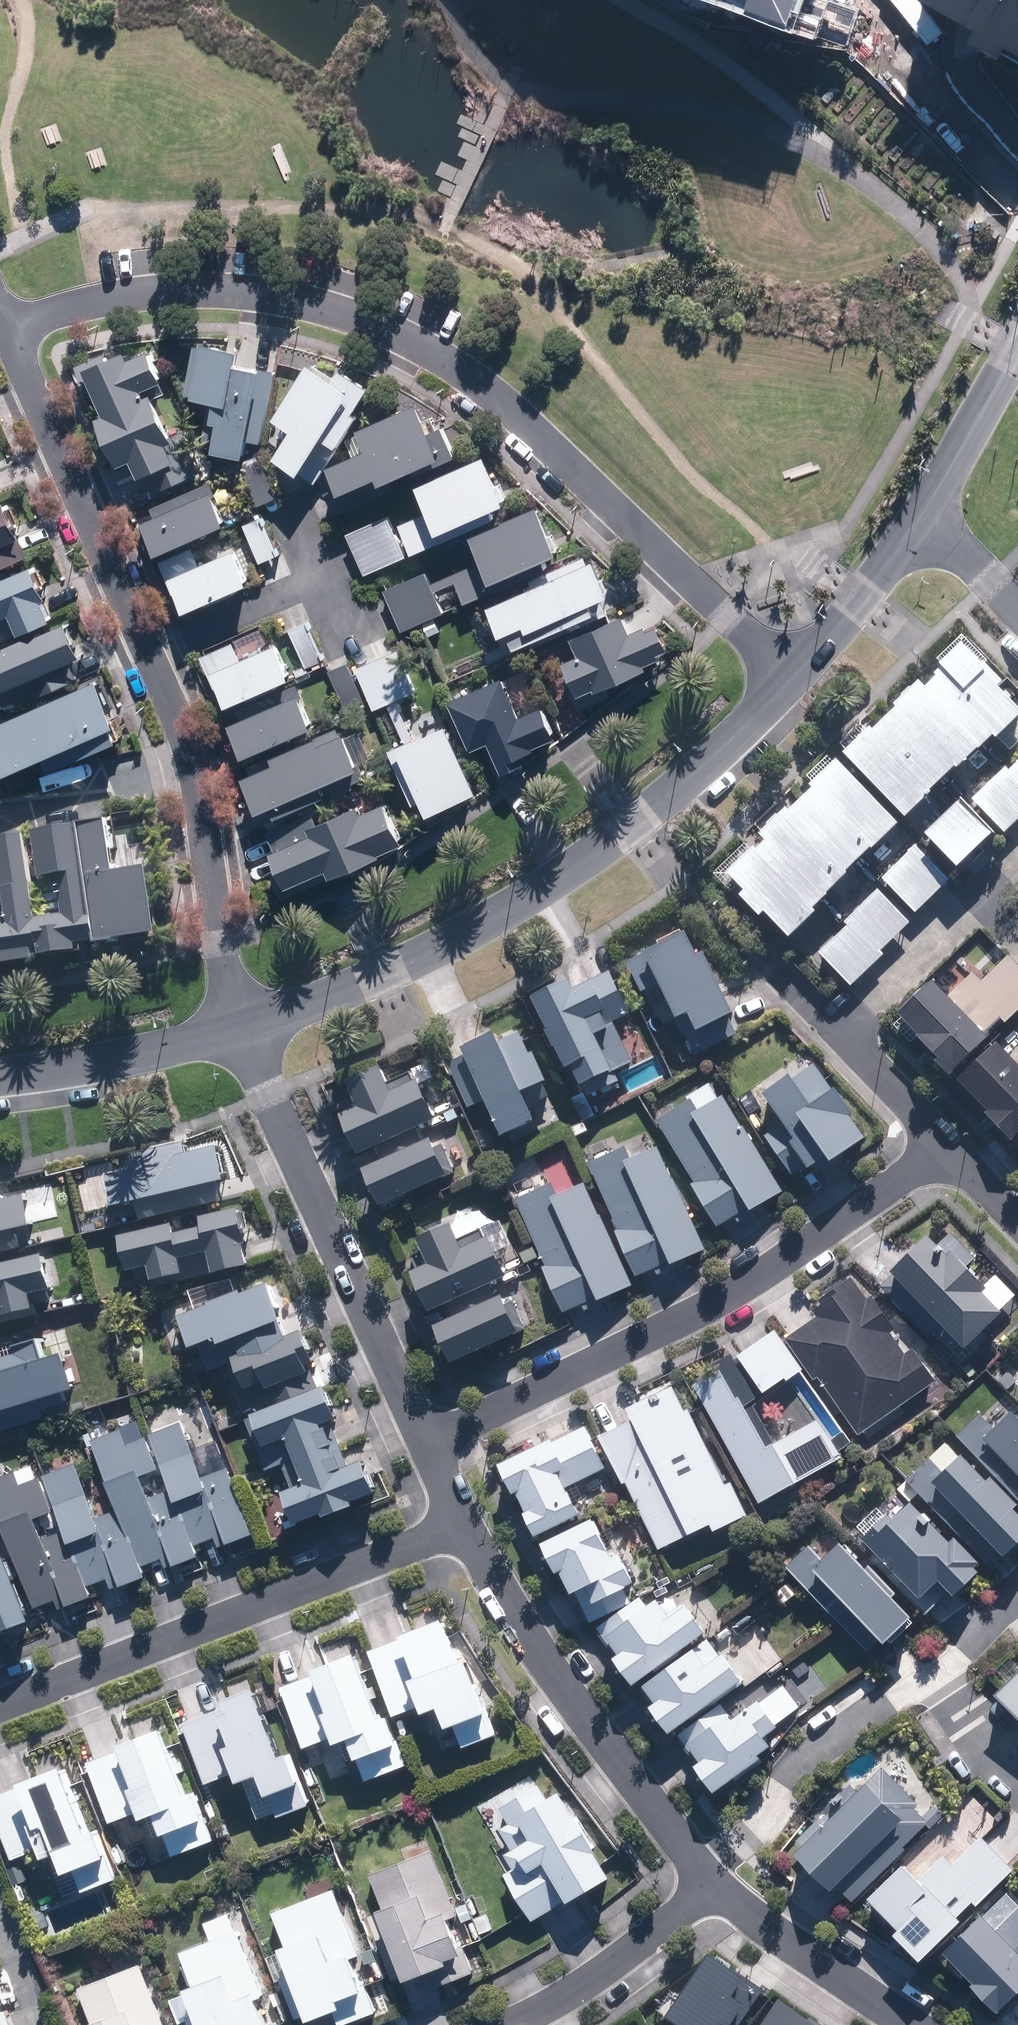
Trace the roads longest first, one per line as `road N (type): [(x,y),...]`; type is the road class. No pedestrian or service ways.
road 1 (residential): [(5,329),(103,302),(188,292),(279,298),(361,320),(441,360),(793,680)]
road 2 (residential): [(793,680),(636,824),(521,903),(382,975),(241,1025)]
road 3 (residential): [(427,1444),(642,1338),(774,1261),(947,1145)]
road 4 (residential): [(464,1529),(0,1704)]
road 5 (residential): [(5,329),(179,719),(193,770)]
road 6 (residential): [(427,1444),(241,1025)]
road 7 (residential): [(712,1879),(552,1670),(464,1529)]
road 8 (residential): [(712,1879),(808,1758),(938,1674)]
road 9 (residential): [(193,770),(219,943),(241,1025)]
road 10 (residential): [(510,2024),(570,1995),(665,1928),(712,1879)]
road 11 (residential): [(241,1025),(0,1069)]
road 12 (residential): [(902,2019),(712,1879)]
road 13 (residential): [(921,517),(793,680)]
road 14 (residential): [(1017,341),(921,517)]
road 15 (residential): [(993,900),(844,1034)]
road 16 (residential): [(0,803),(193,770)]
road 17 (residential): [(844,1034),(947,1145)]
road 18 (residential): [(938,1674),(1017,1785)]
road 19 (residential): [(921,517),(1017,601)]

